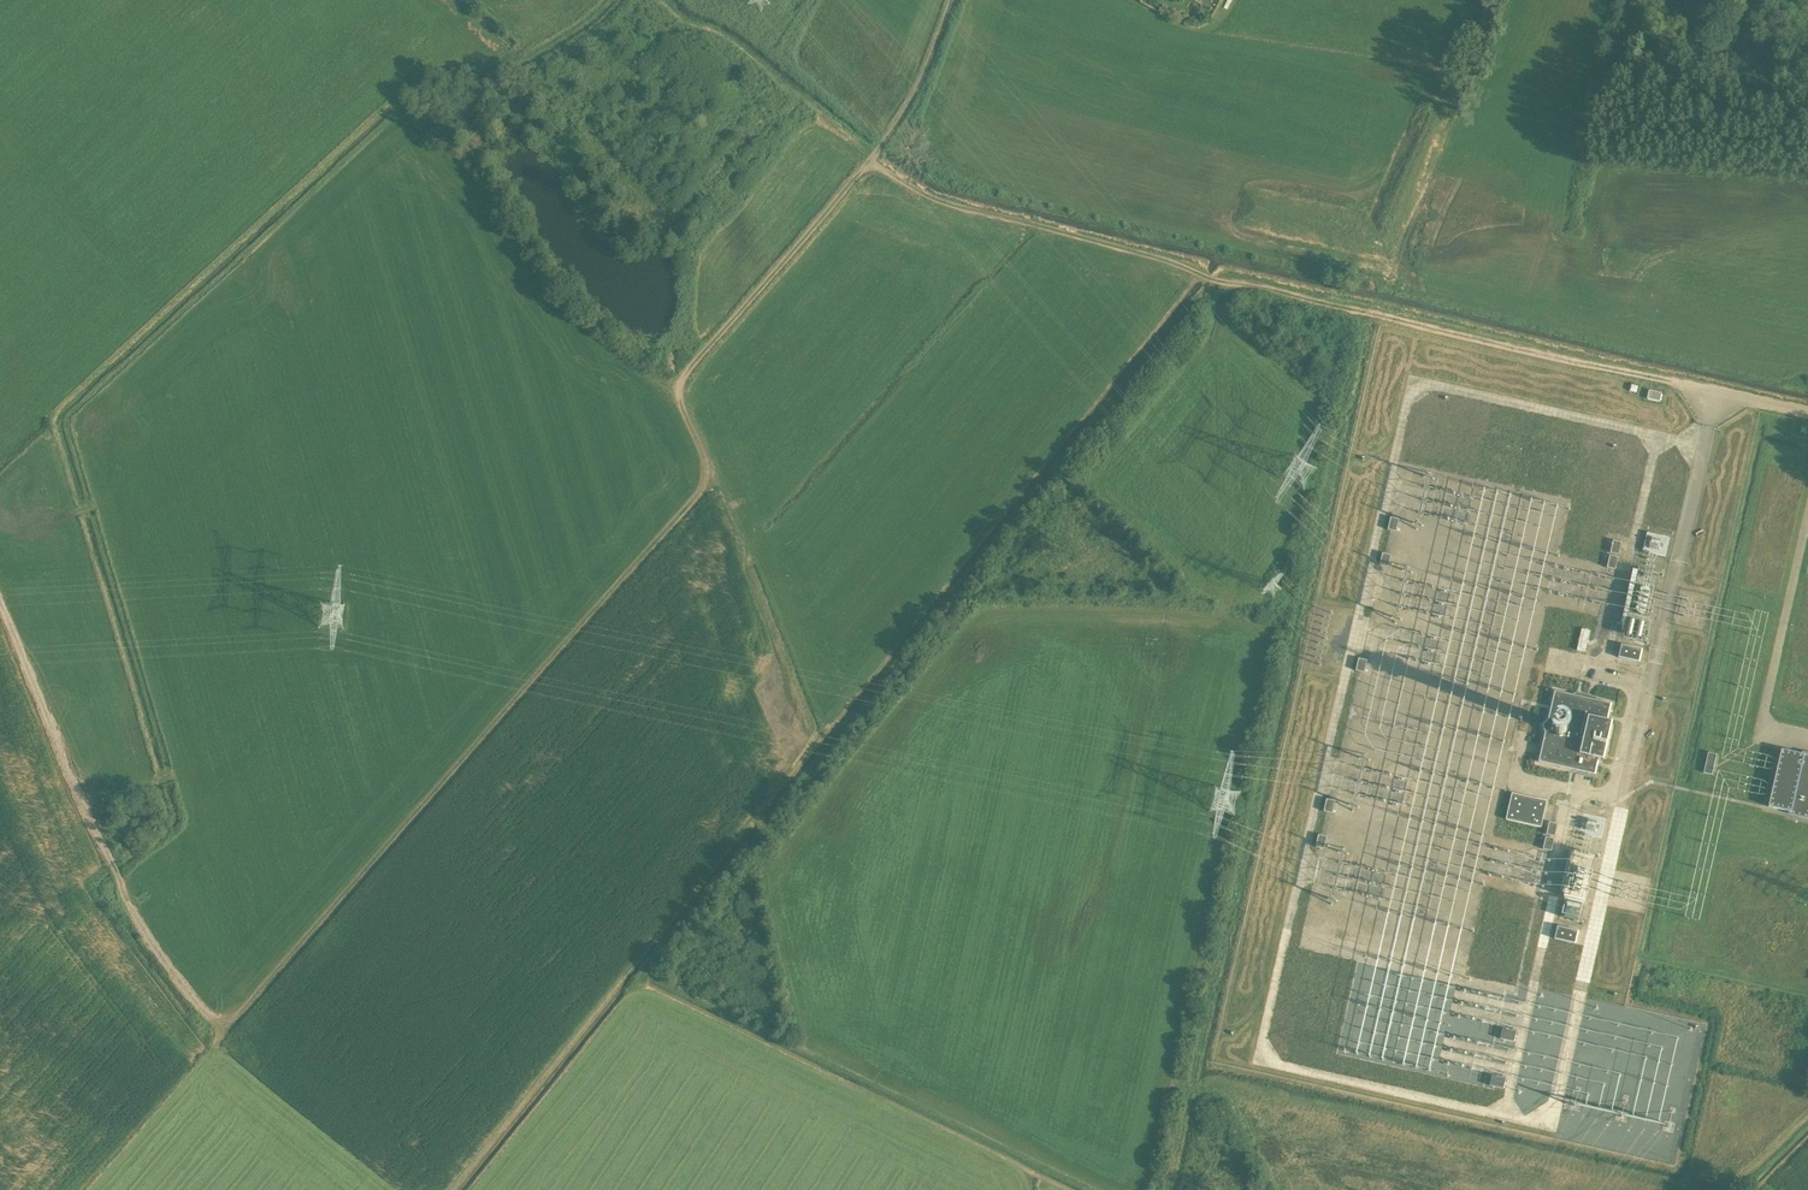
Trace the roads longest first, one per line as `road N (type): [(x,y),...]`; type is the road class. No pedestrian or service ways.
road 1 (track): [(871,163),(683,377),(684,416),(707,463),(703,489),(215,1043)]
road 2 (track): [(953,0),(904,115),(871,163),(910,189),(952,207),(1173,262),(1213,281),(1714,392)]
road 3 (track): [(0,613),(111,879)]
road 4 (unclassified): [(1705,428),(1714,392),(1807,412)]

